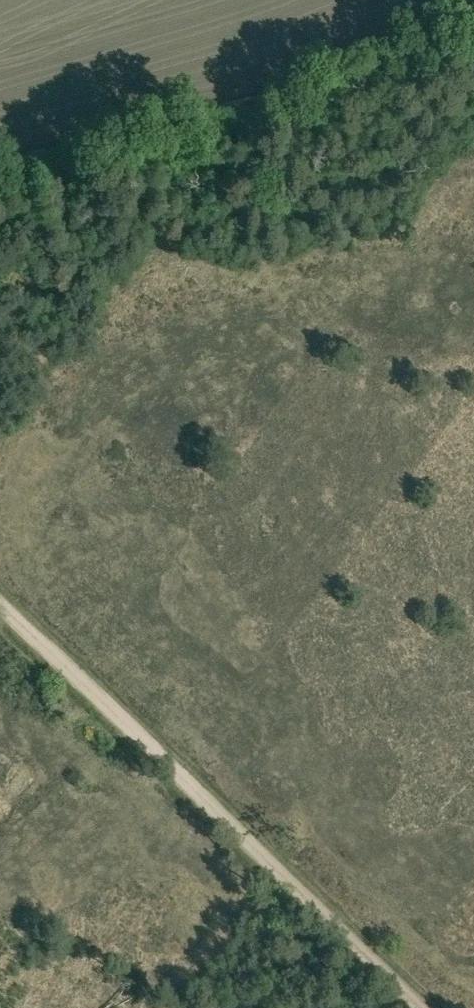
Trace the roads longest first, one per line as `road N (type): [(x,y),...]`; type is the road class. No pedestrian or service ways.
road 1 (track): [(413,1007),(0,613)]

